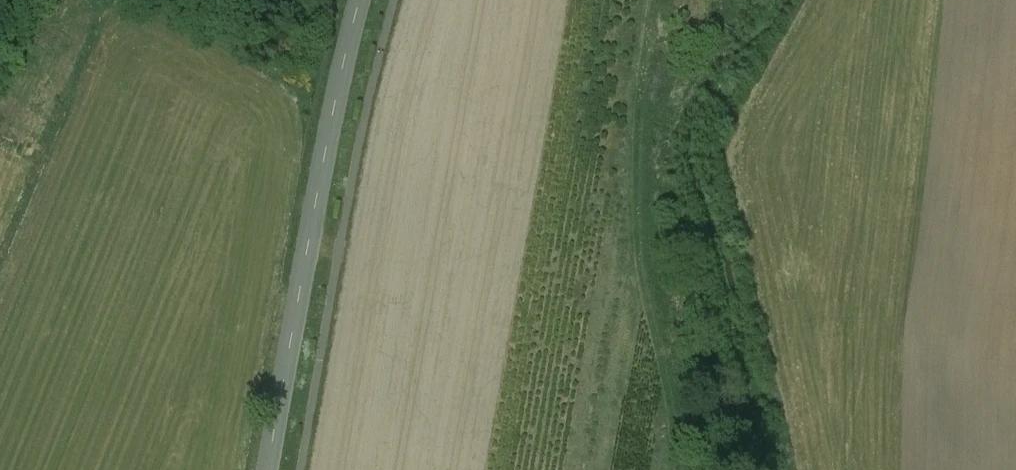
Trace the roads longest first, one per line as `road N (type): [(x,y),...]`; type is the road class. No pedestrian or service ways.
road 1 (tertiary): [(267,469),(360,0)]
road 2 (track): [(677,469),(637,259),(643,86),(655,0)]

